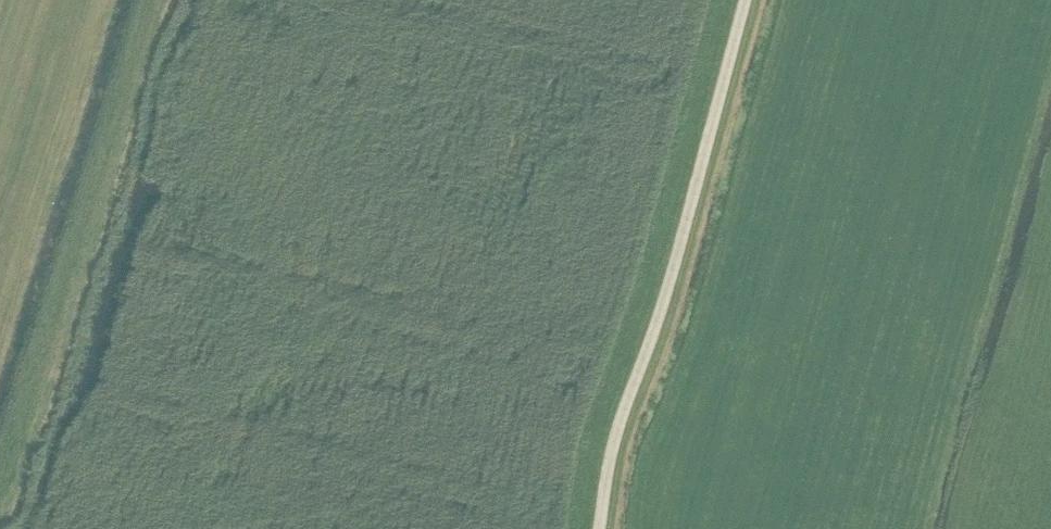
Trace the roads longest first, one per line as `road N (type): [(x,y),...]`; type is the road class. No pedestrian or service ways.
road 1 (unclassified): [(602,528),(610,465),(680,252),(747,0)]

